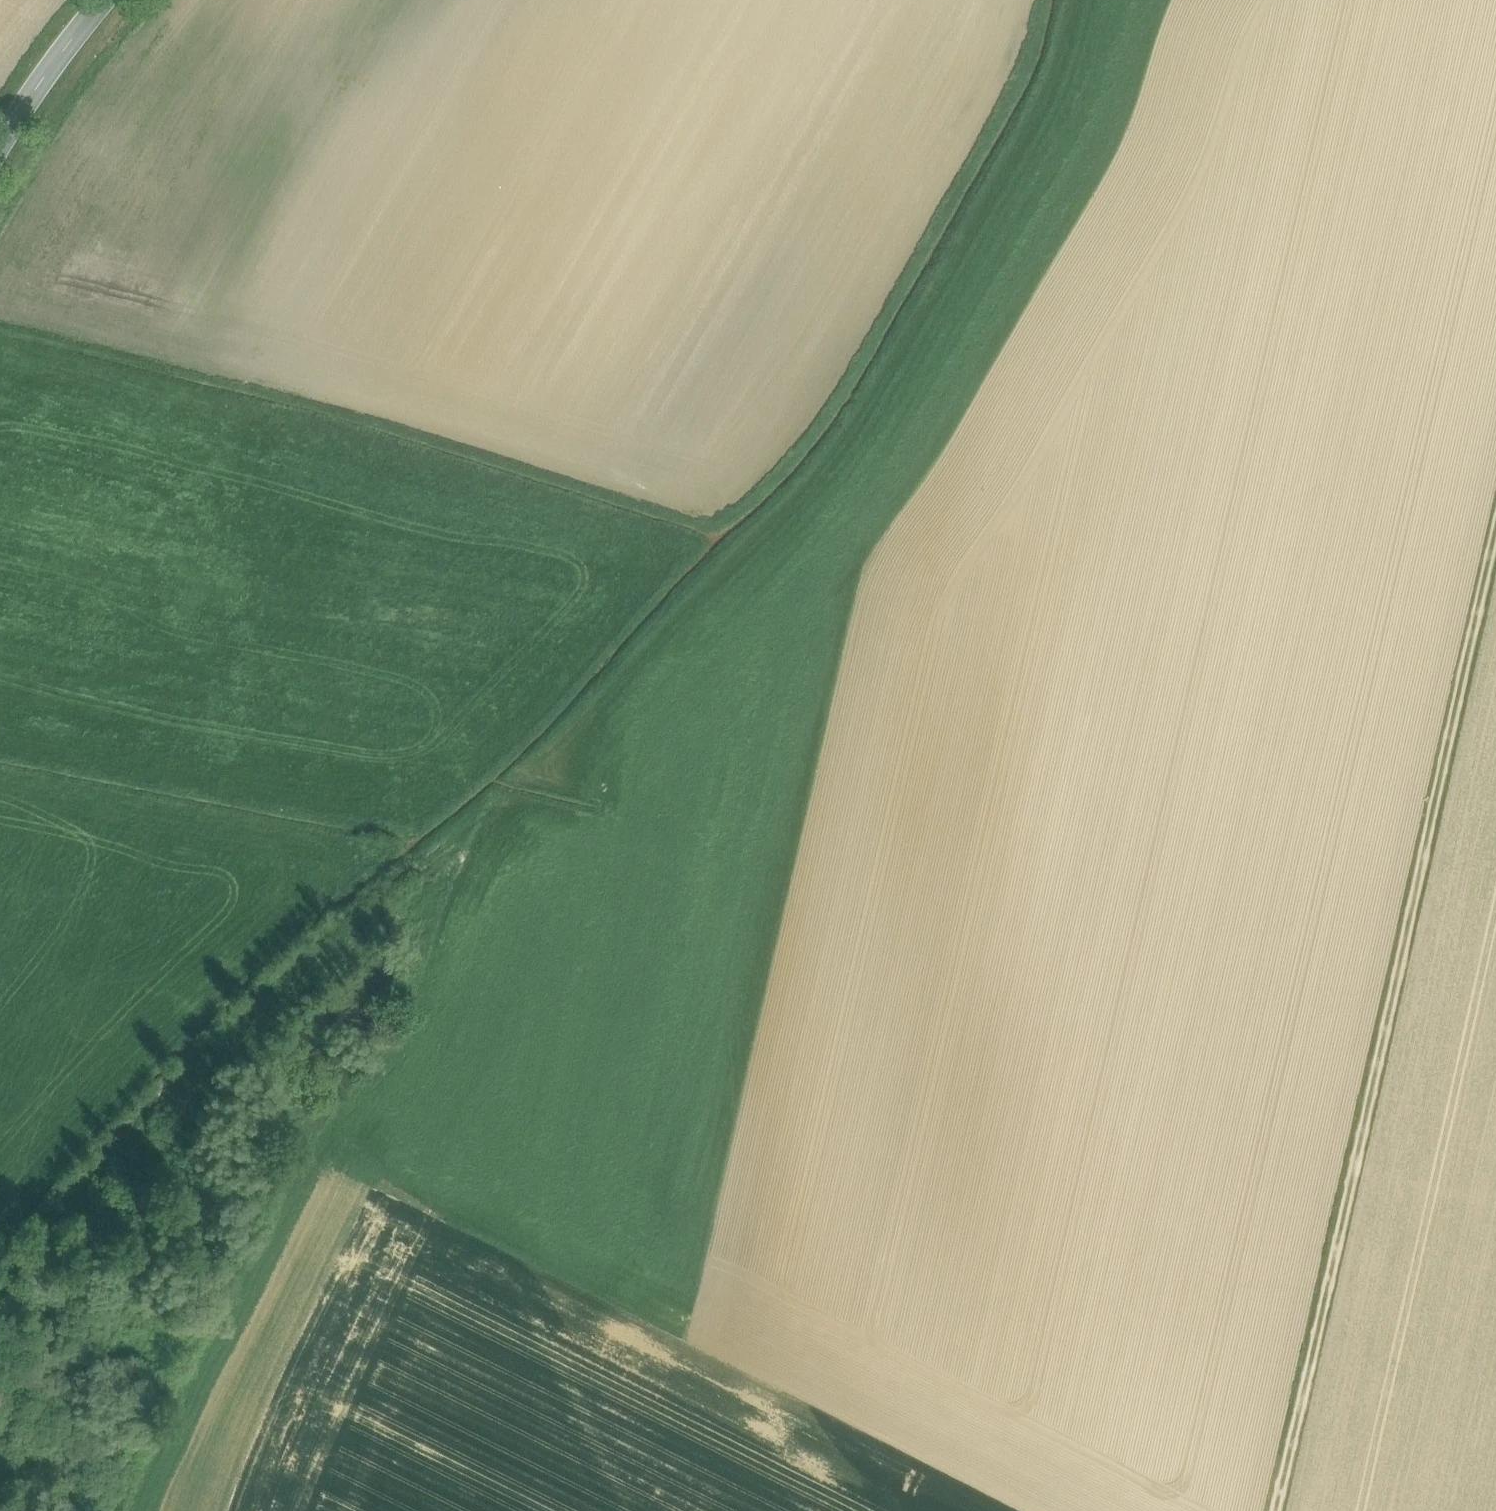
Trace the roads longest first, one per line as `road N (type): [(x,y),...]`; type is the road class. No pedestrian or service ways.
road 1 (track): [(1495,549),(1279,1510)]
road 2 (secondary): [(0,155),(54,65),(110,0)]

